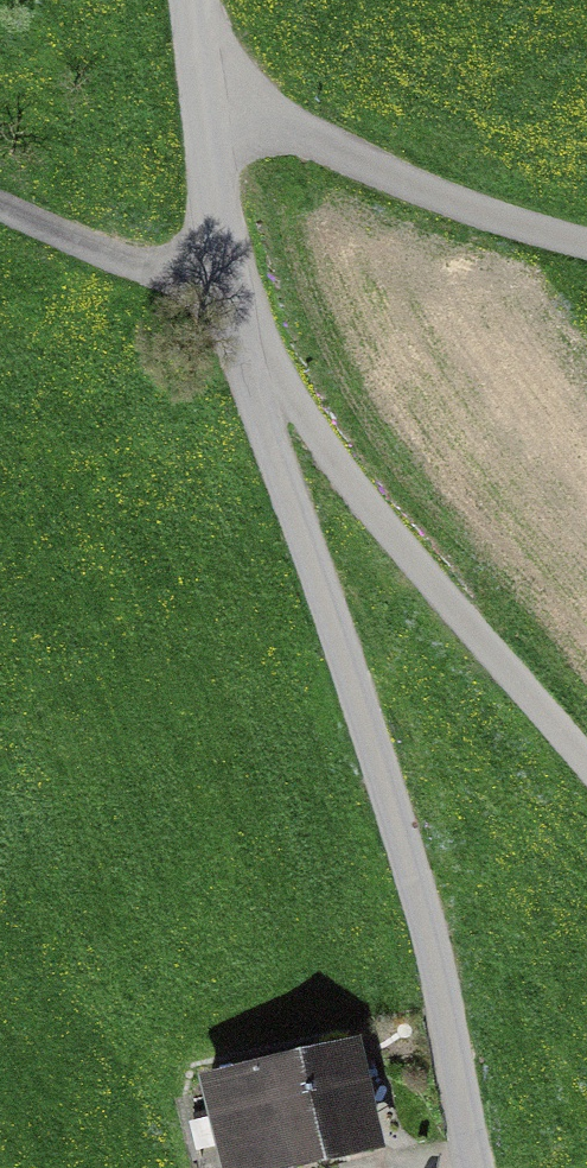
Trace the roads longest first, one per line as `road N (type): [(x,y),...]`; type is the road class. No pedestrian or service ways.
road 1 (unclassified): [(233,307),(274,463),(418,890),(475,1167)]
road 2 (unclassified): [(233,307),(372,508),(586,762)]
road 3 (unclassified): [(188,0),(233,307)]

